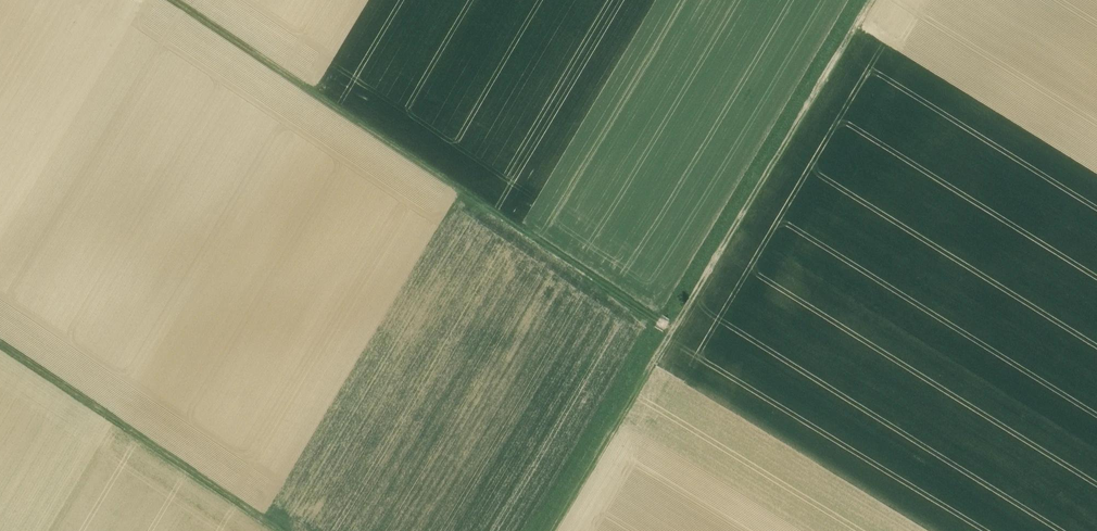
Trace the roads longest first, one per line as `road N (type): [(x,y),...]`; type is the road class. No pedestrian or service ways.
road 1 (track): [(553,530),(871,0)]
road 2 (track): [(175,0),(673,329)]
road 3 (track): [(0,342),(285,530)]

